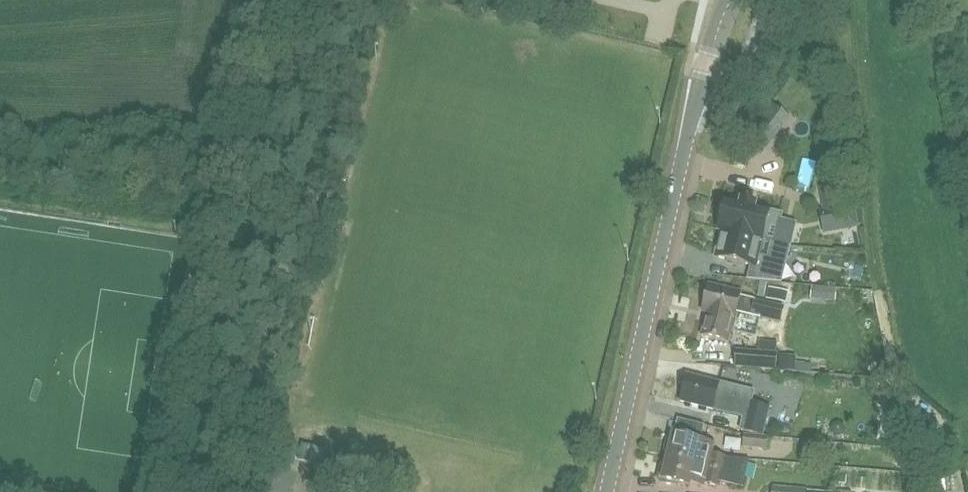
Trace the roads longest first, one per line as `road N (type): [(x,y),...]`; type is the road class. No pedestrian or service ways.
road 1 (tertiary): [(607,491),(687,140),(731,0)]

